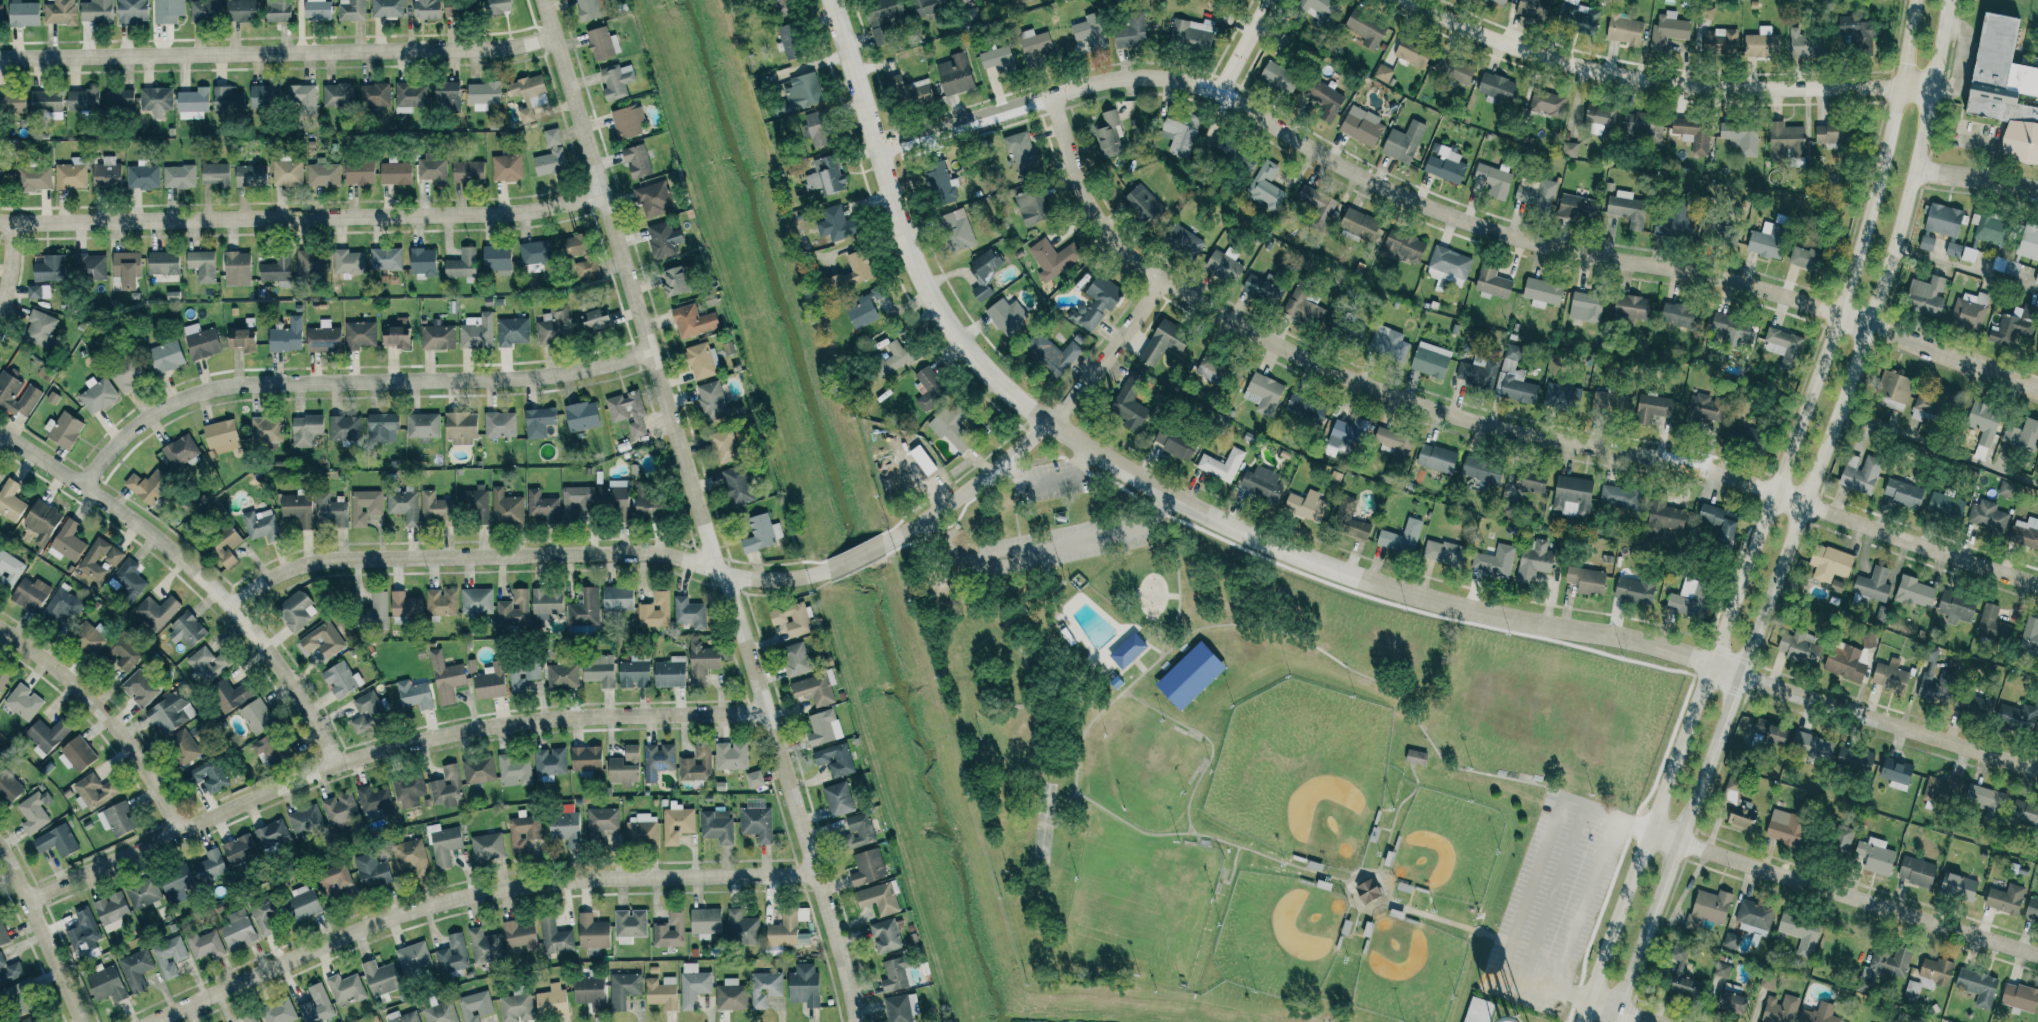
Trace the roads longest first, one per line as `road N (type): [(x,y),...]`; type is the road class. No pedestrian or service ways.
road 1 (residential): [(877,152),(1120,77),(1169,79),(1219,92),(1297,144),(1489,232),(1717,277),(2037,391)]
road 2 (residential): [(1051,97),(1093,219),(1162,276),(1270,342),(1475,424),(1717,472),(2037,587)]
road 3 (tertiary): [(1612,1021),(1868,327),(1912,172),(1946,0)]
road 4 (tertiary): [(1914,0),(1838,315),(1580,1021)]
road 5 (residential): [(854,1021),(540,0)]
road 6 (residential): [(1046,426),(1194,511),(1393,590),(1648,644),(2037,770)]
road 7 (residential): [(25,900),(174,830),(432,733),(543,717),(762,711)]
road 8 (residential): [(157,1021),(382,919),(469,895),(591,880),(815,875)]
road 9 (residential): [(228,607),(284,571),(330,559),(624,554),(751,579),(828,571)]
road 10 (residential): [(81,484),(145,417),(212,388),(514,379),(648,353)]
road 11 (residential): [(0,220),(499,215),(601,194)]
road 12 (residential): [(0,57),(470,49),(552,37)]
road 13 (residential): [(1406,0),(1539,58),(1616,75),(1706,88),(1931,87)]
road 14 (residential): [(1046,426),(975,355),(908,258),(830,0)]
road 15 (residential): [(0,432),(151,537),(228,607),(292,685),(332,766)]
road 16 (residential): [(1647,831),(2037,949)]
road 17 (residential): [(882,546),(1046,426),(1162,276)]
road 18 (residential): [(174,830),(125,742),(55,670),(0,629)]
road 19 (residential): [(0,854),(78,1021)]
road 20 (residential): [(1912,172),(1982,180),(2037,199)]

